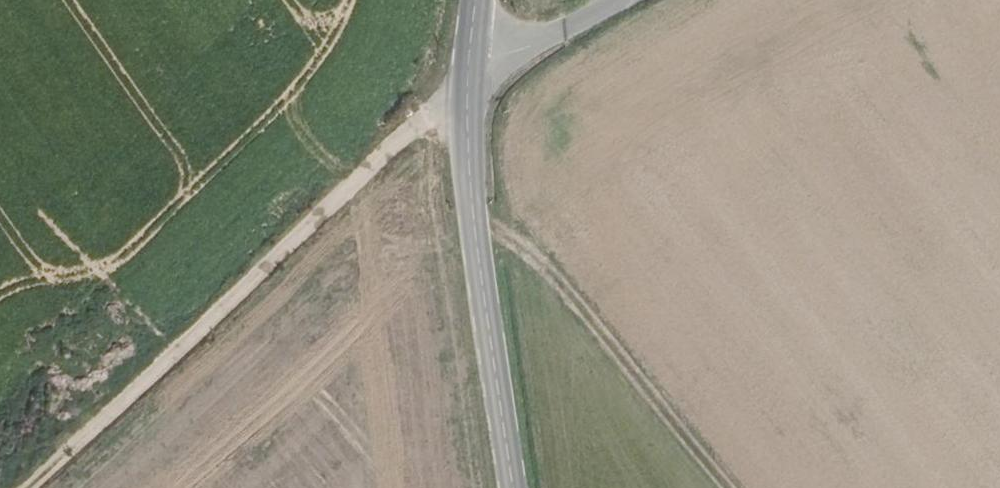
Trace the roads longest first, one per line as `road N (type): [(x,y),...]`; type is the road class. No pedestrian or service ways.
road 1 (track): [(468,107),(411,128),(32,487)]
road 2 (secondary): [(514,487),(472,207),(469,58)]
road 3 (track): [(472,207),(560,282),(728,487)]
road 4 (unclassified): [(469,58),(521,49),(612,0)]

